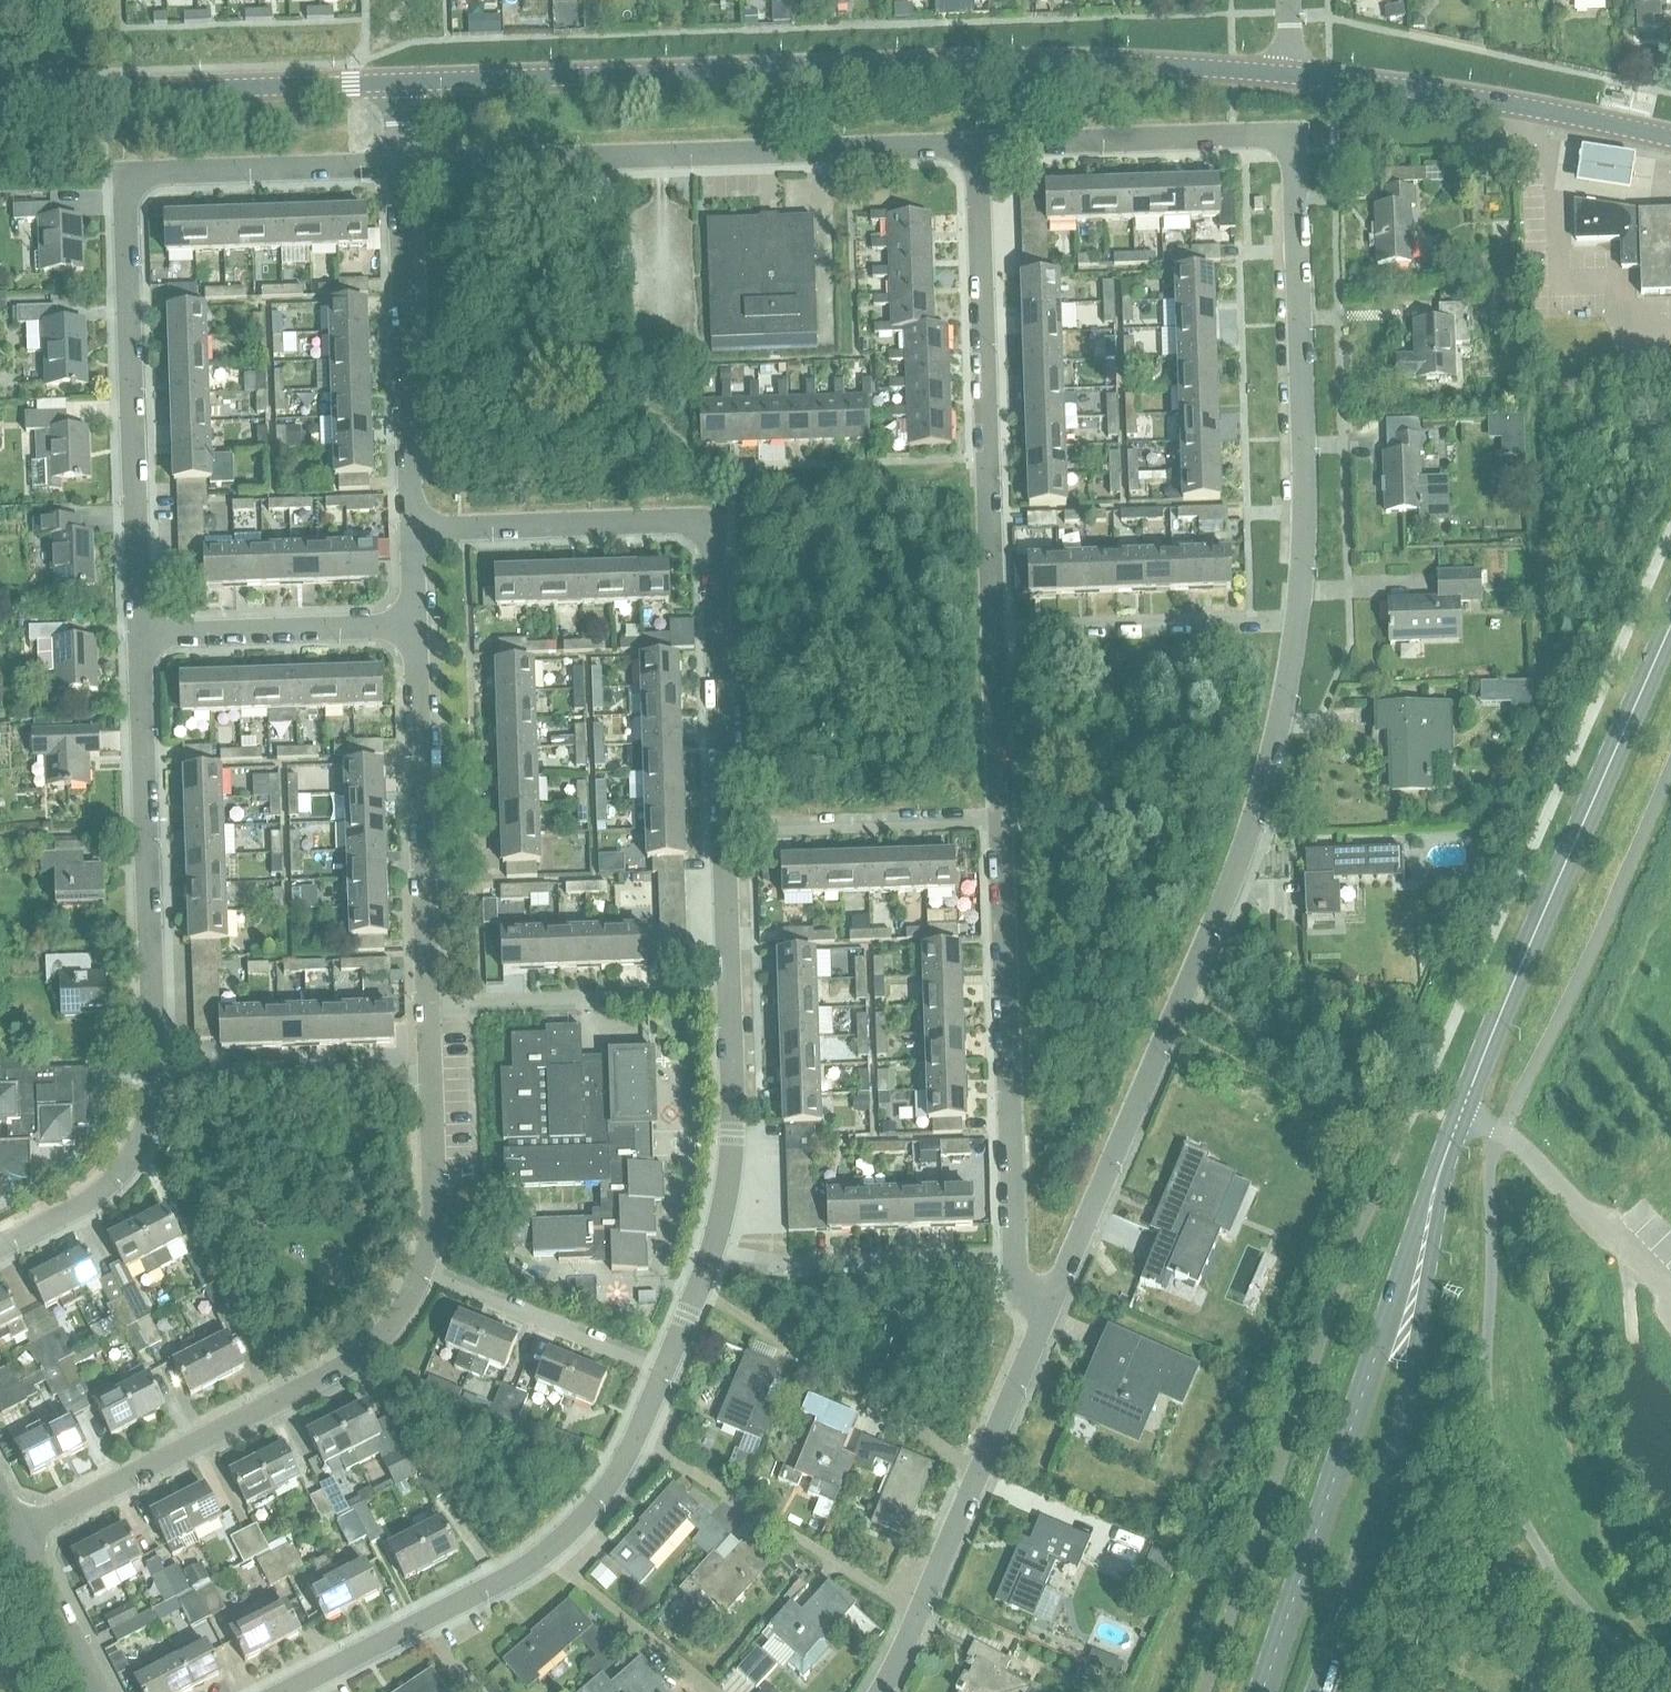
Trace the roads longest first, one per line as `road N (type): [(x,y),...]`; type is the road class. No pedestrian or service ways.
road 1 (tertiary): [(1290,73),(1001,61),(399,82)]
road 2 (residential): [(1299,621),(1305,501),(1289,136),(980,145)]
road 3 (residential): [(1048,1307),(1238,863),(1299,621)]
road 4 (residential): [(142,634),(127,175),(400,164)]
road 5 (residential): [(726,827),(714,522),(412,530)]
road 6 (secondary): [(1435,1184),(1528,949),(1670,626)]
road 7 (residential): [(400,164),(980,145)]
road 8 (secondary): [(1435,1184),(1264,1691)]
road 9 (secondary): [(1320,1691),(1393,1476),(1435,1184)]
road 10 (residential): [(21,1533),(357,1362),(393,1325),(421,1274)]
road 11 (residential): [(992,631),(980,145)]
road 12 (residential): [(151,1084),(142,634)]
road 13 (residential): [(1015,1259),(1000,820)]
road 14 (tertiary): [(399,82),(0,92)]
road 15 (residential): [(429,1009),(416,620)]
road 16 (tertiary): [(1670,138),(1525,106),(1290,73)]
road 17 (residential): [(412,530),(400,164)]
road 18 (residential): [(977,1472),(695,1286)]
road 19 (residential): [(919,1617),(677,1464),(633,1446)]
road 20 (residential): [(992,631),(1299,621)]
road 21 (residential): [(711,1251),(737,1259),(1015,1259)]
road 22 (residential): [(429,1009),(731,994)]
road 23 (residential): [(151,1084),(431,1080)]
road 24 (residential): [(142,634),(416,620)]
road 25 (residential): [(726,827),(1000,820)]
road 26 (residential): [(663,1371),(421,1274)]
road 27 (residential): [(711,1251),(730,1139),(731,994)]
road 28 (residential): [(0,1246),(96,1196),(127,1169),(149,1122),(151,1084)]
road 29 (residential): [(713,1691),(547,1553)]
road 30 (residential): [(421,1274),(431,1080)]
road 31 (residential): [(1000,820),(992,631)]
road 32 (residential): [(977,1472),(1048,1307)]
road 33 (residential): [(101,1691),(21,1533)]
road 34 (residential): [(731,994),(726,827)]
road 35 (residential): [(919,1617),(977,1472)]
road 36 (residential): [(287,1691),(420,1624)]
road 37 (residential): [(420,1624),(547,1553)]
road 38 (residential): [(547,1553),(633,1446)]

